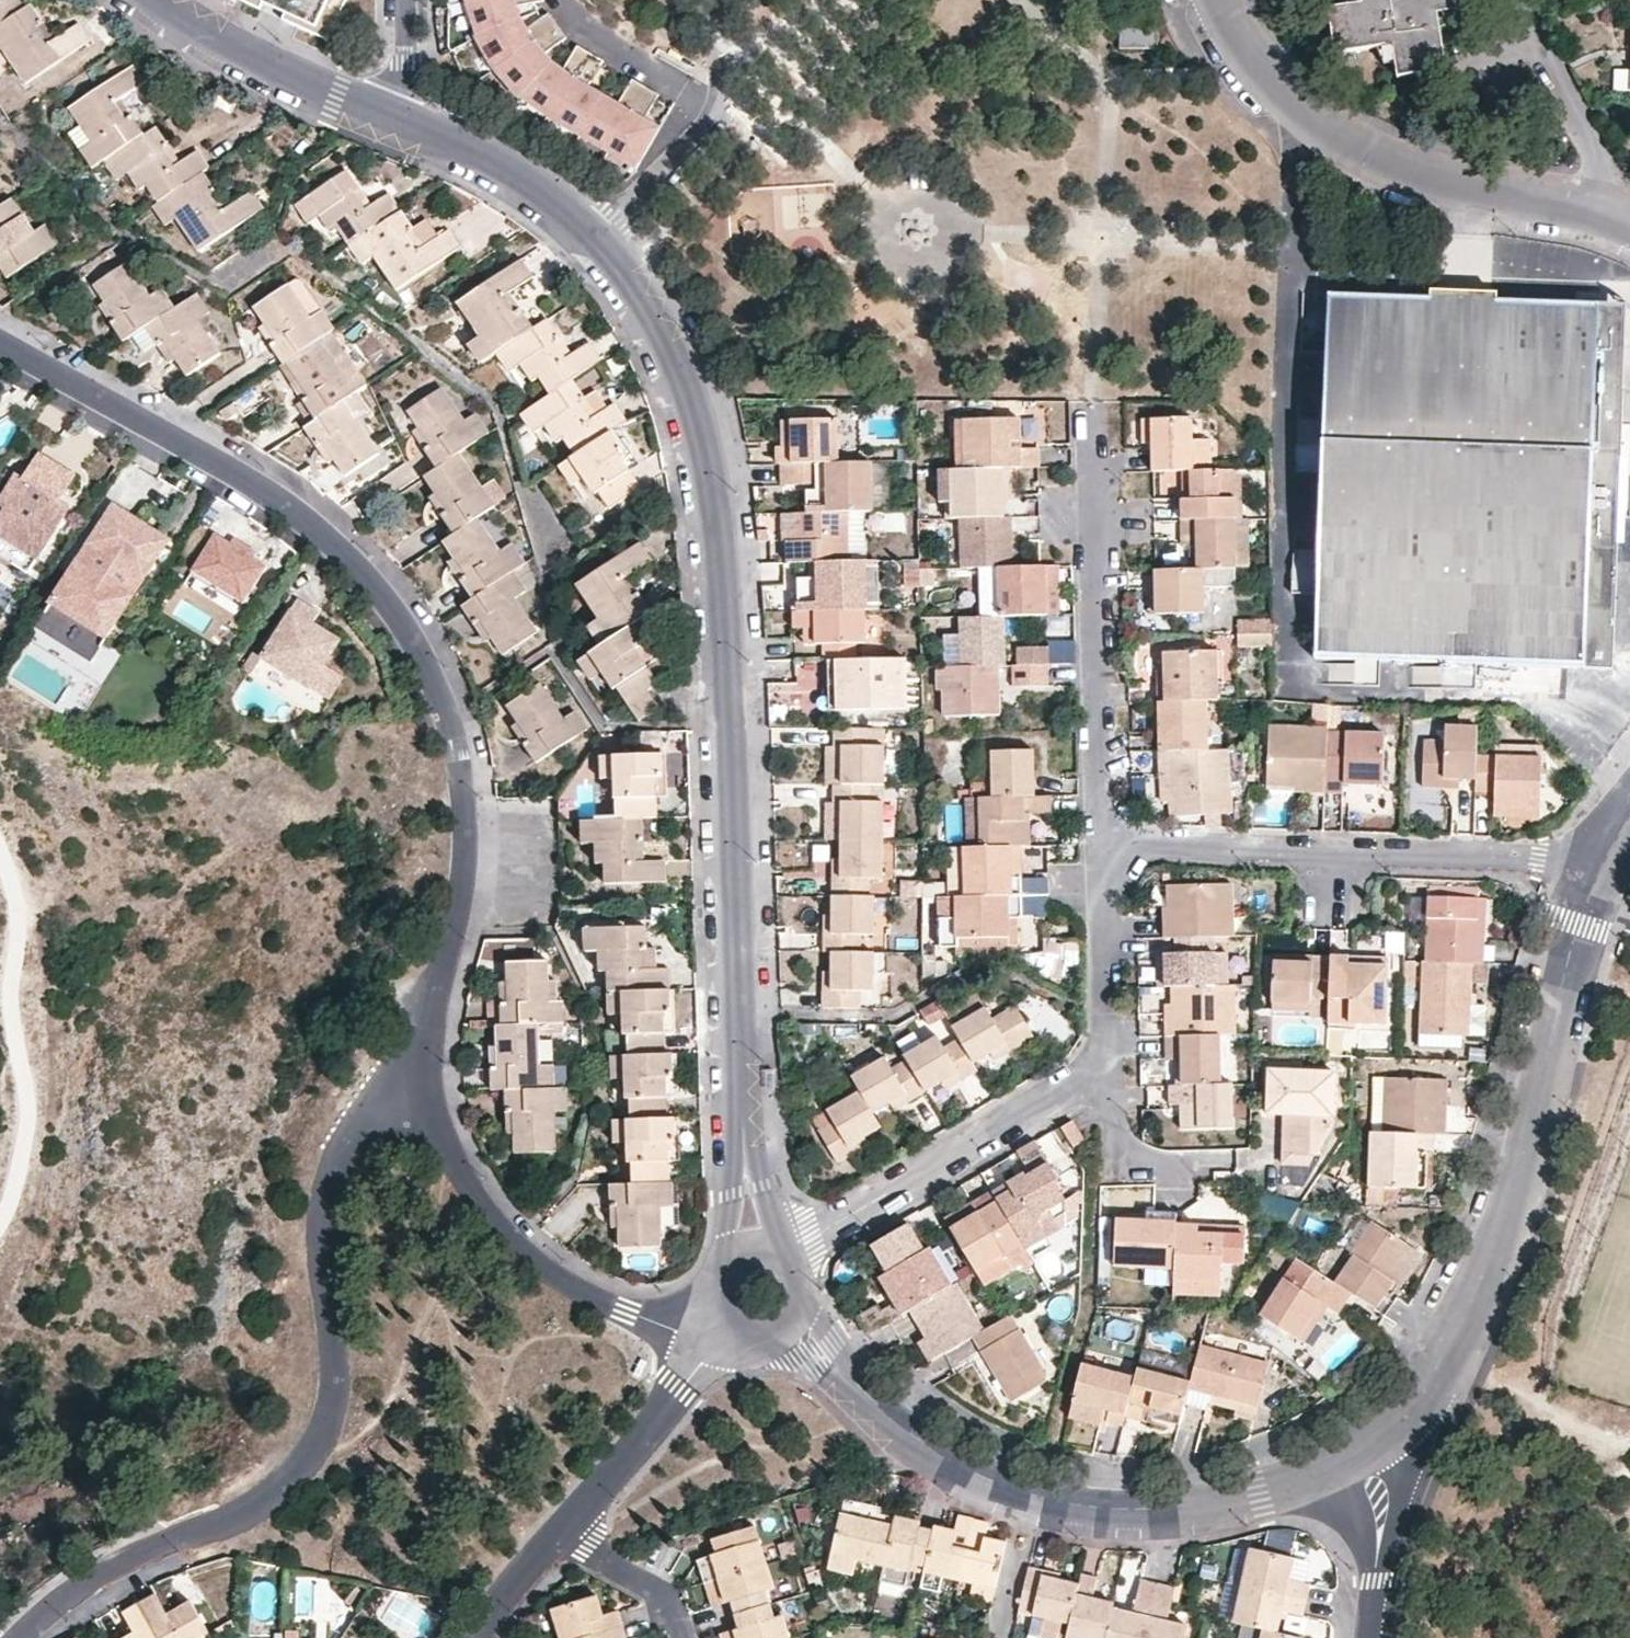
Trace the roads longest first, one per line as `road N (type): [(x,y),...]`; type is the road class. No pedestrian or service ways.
road 1 (residential): [(750,1188),(733,702),(714,477),(697,412),(641,291),(603,244),(536,185),(387,112)]
road 2 (residential): [(0,341),(291,505),(356,561),(415,634),(458,749),(470,844),(465,906),(435,1024),(434,1075)]
road 3 (residential): [(434,1075),(391,1095),(350,1145),(330,1194),(333,1412),(313,1458),(236,1521),(86,1589),(28,1637)]
road 4 (residential): [(1392,1433),(1443,1366),(1500,1247),(1595,870)]
road 5 (residential): [(1106,846),(1500,856),(1595,870)]
road 6 (residential): [(1612,217),(1432,177),(1366,147),(1302,108),(1258,62),(1223,0)]
road 7 (residential): [(1106,846),(1093,416)]
road 8 (residential): [(434,1075),(466,1179),(510,1234),(570,1284),(627,1309),(716,1321)]
road 9 (residential): [(1031,1501),(1114,1510),(1223,1500),(1301,1483),(1392,1433)]
road 10 (residential): [(787,1257),(1079,1080),(1109,1076)]
road 11 (residential): [(729,1333),(567,1533)]
road 12 (residential): [(825,1362),(954,1468),(1031,1501)]
road 13 (residential): [(387,112),(259,57),(164,0)]
road 14 (residential): [(1612,217),(1597,148),(1543,62),(1520,0)]
road 15 (residential): [(1109,1076),(1106,846)]
road 16 (residential): [(1370,1637),(1392,1433)]
road 17 (residential): [(1109,1076),(1118,1149),(1133,1161),(1198,1164)]
road 18 (residential): [(567,1533),(654,1593),(674,1637)]
road 19 (residential): [(1031,1501),(998,1637)]
road 20 (residential): [(567,1533),(489,1637)]

